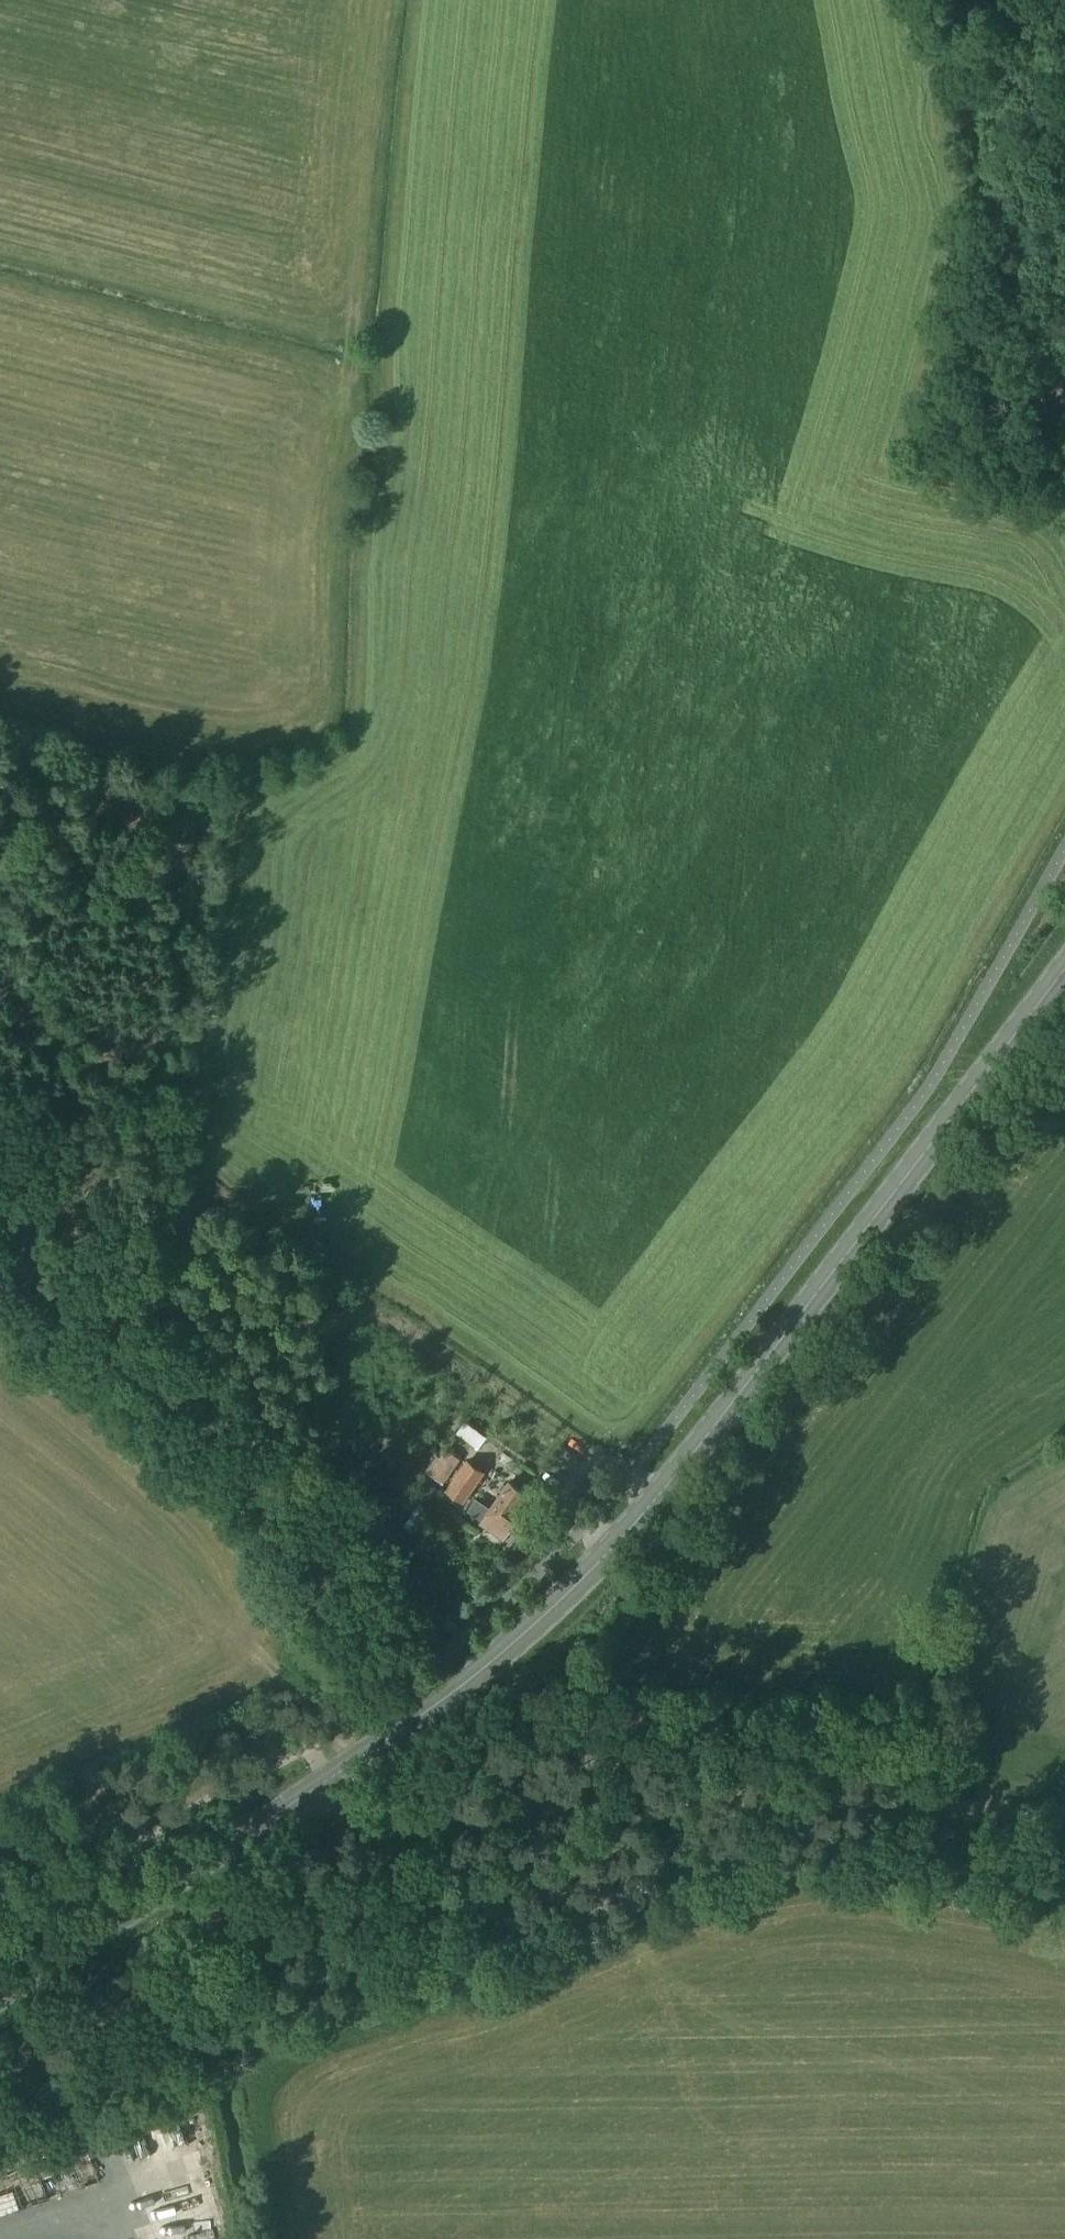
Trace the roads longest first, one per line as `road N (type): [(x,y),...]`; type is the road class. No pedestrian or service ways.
road 1 (primary): [(271,1818),(486,1665),(575,1585),(825,1279),(1064,955)]
road 2 (unclassified): [(271,1818),(886,1802),(1064,1819)]
road 3 (primary): [(0,1990),(271,1818)]

